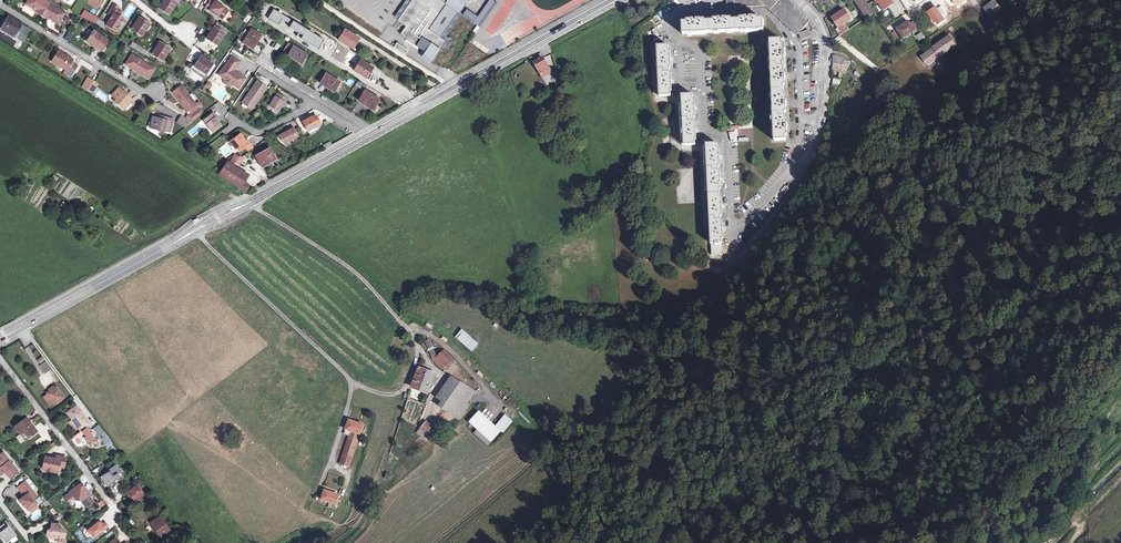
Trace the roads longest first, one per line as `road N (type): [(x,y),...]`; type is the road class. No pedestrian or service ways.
road 1 (unclassified): [(800,0),(827,34),(812,151),(706,293)]
road 2 (track): [(258,197),(281,225),(350,268),(405,328),(454,352),(494,408)]
road 3 (secondary): [(365,138),(618,0)]
road 4 (track): [(408,387),(394,395),(352,381),(193,228)]
road 5 (residential): [(0,360),(111,505)]
road 6 (residential): [(0,4),(149,95)]
road 7 (secondary): [(24,326),(168,247)]
road 8 (secondary): [(258,197),(365,138)]

